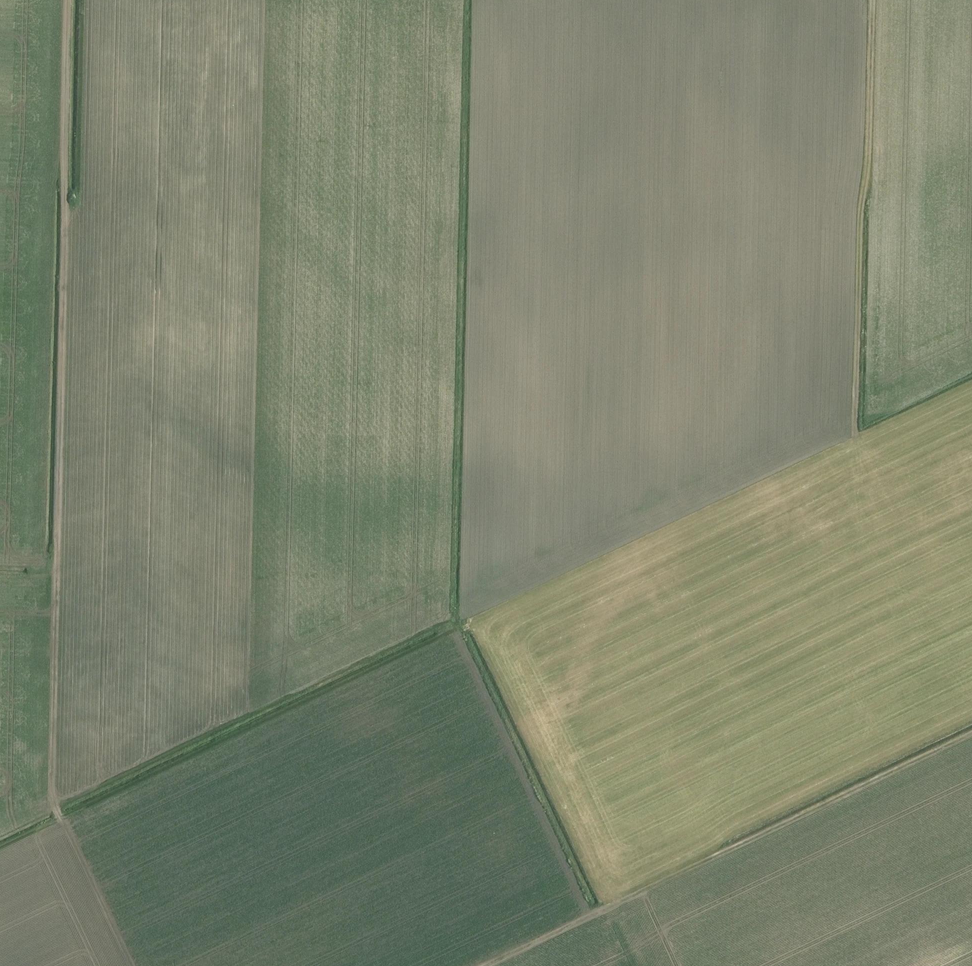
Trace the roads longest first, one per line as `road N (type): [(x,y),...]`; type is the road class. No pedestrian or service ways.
road 1 (track): [(67,0),(49,793),(57,809)]
road 2 (track): [(971,737),(494,965)]
road 3 (track): [(871,0),(857,433)]

